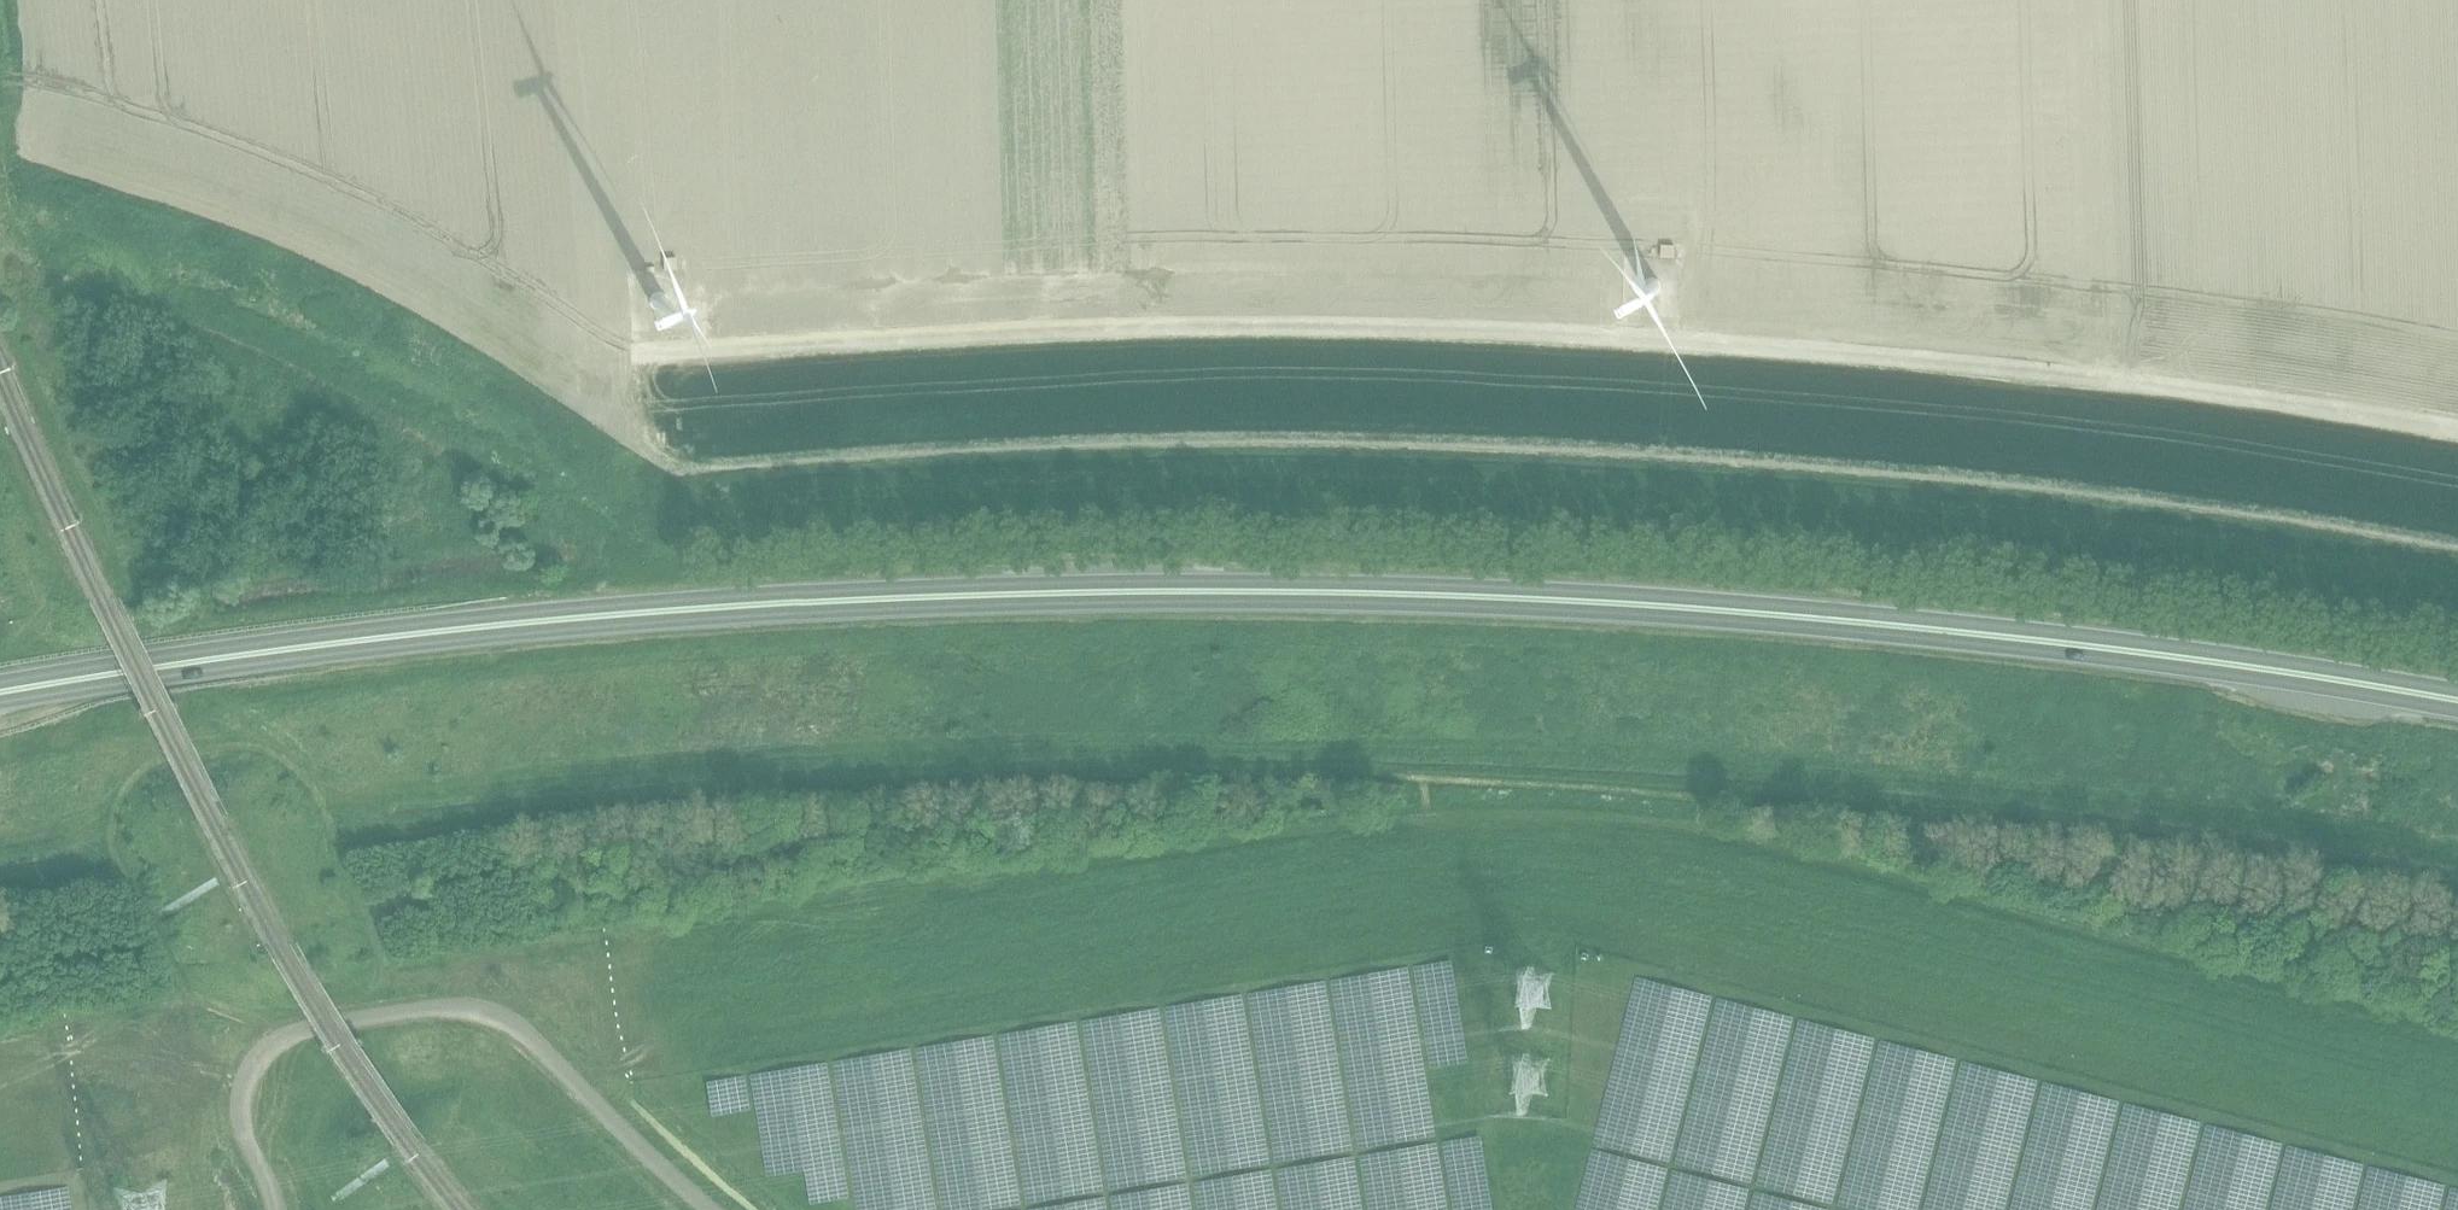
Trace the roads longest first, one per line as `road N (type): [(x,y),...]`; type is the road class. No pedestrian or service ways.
road 1 (trunk): [(2457,700),(2059,640),(1766,614),(1456,595),(1091,592),(887,598),(468,629),(0,695)]
road 2 (unclassified): [(708,1209),(518,1026),(472,1005),(285,1037),(255,1058),(237,1093),(242,1139),(277,1209)]

